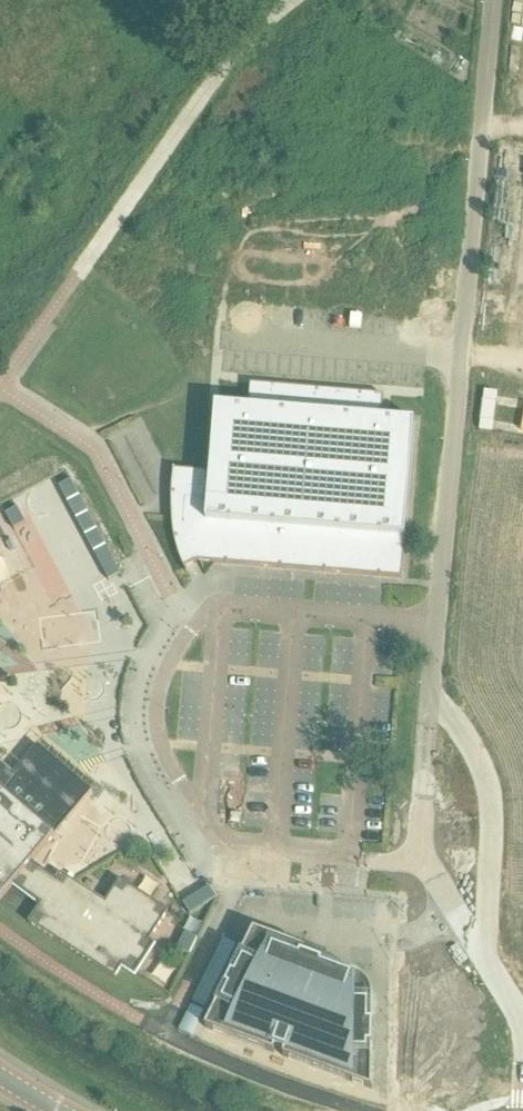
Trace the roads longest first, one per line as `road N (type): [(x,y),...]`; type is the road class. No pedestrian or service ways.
road 1 (residential): [(522,1022),(422,846),(432,631),(491,0)]

